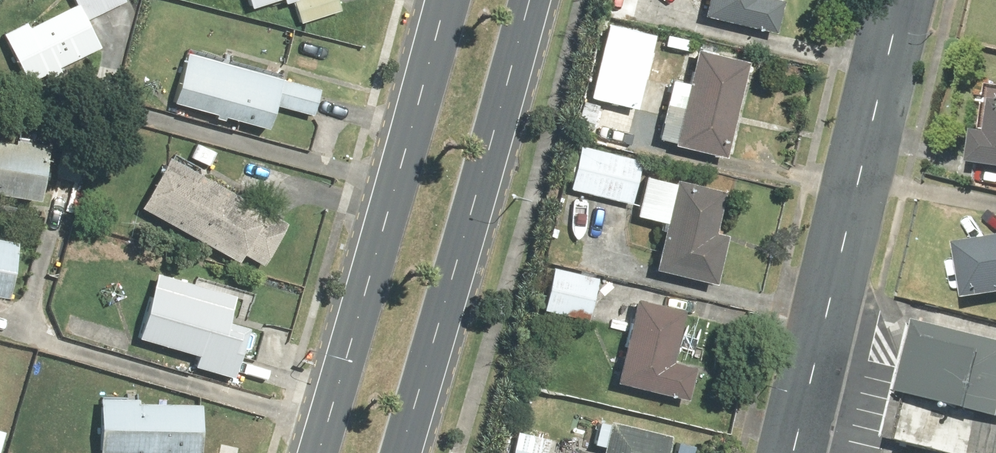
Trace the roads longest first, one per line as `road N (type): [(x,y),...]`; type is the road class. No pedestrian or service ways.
road 1 (primary): [(524,0),(394,452)]
road 2 (primary): [(304,452),(432,0)]
road 3 (residential): [(804,452),(904,0)]

